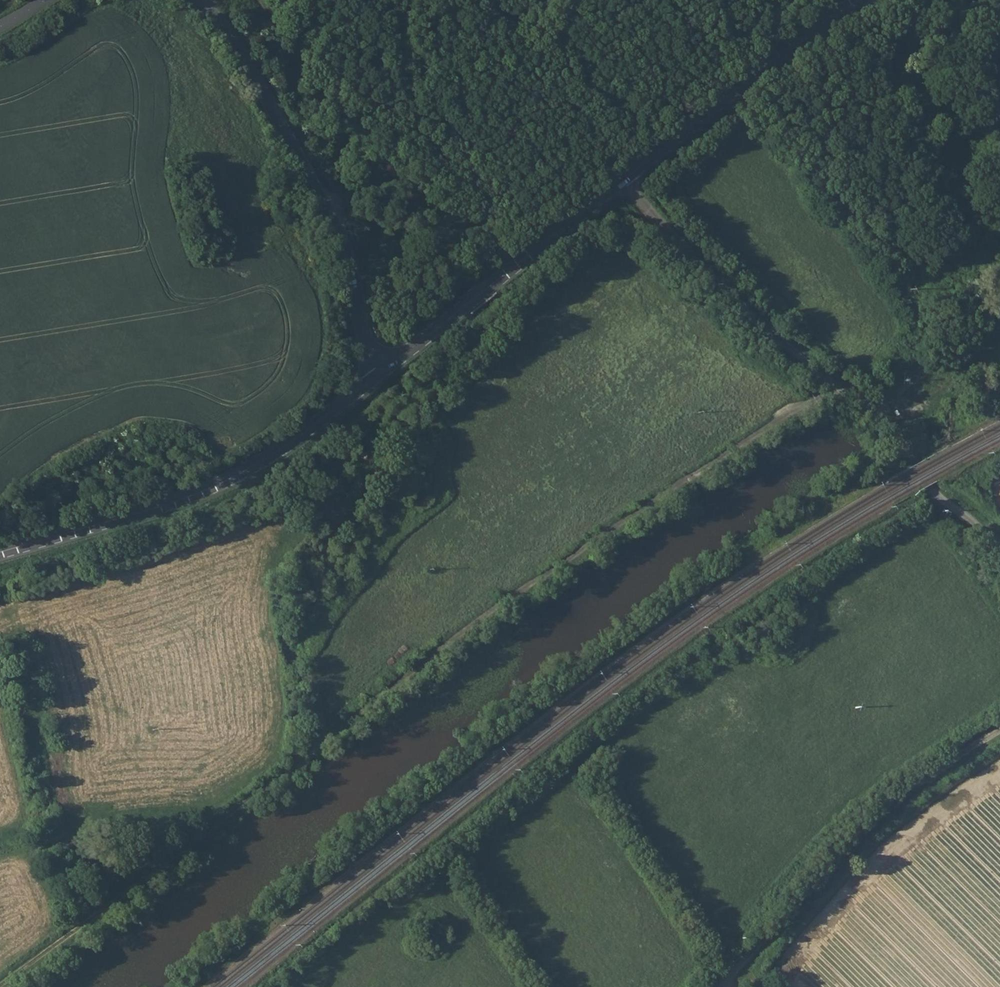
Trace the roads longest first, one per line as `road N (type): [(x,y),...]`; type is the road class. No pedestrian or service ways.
road 1 (track): [(833,388),(573,555),(0,986)]
road 2 (unclassified): [(622,180),(894,441),(938,497),(999,555)]
road 3 (tertiary): [(0,553),(214,487),(276,452),(381,372)]
road 4 (unclassified): [(200,0),(247,64),(327,204),(381,372)]
road 5 (track): [(999,732),(874,823),(721,986)]
road 6 (tertiary): [(381,372),(622,180)]
road 7 (tertiary): [(622,180),(861,0)]
road 8 (track): [(327,204),(329,164),(261,0)]

